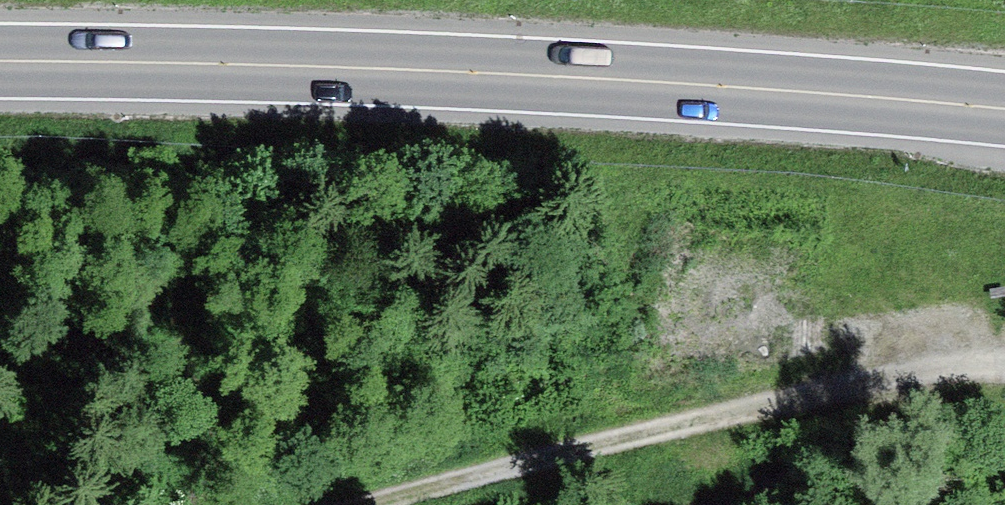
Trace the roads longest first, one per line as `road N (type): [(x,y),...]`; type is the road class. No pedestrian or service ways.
road 1 (trunk): [(1004,109),(511,74),(0,61)]
road 2 (track): [(1004,368),(946,371),(740,410),(366,504)]

